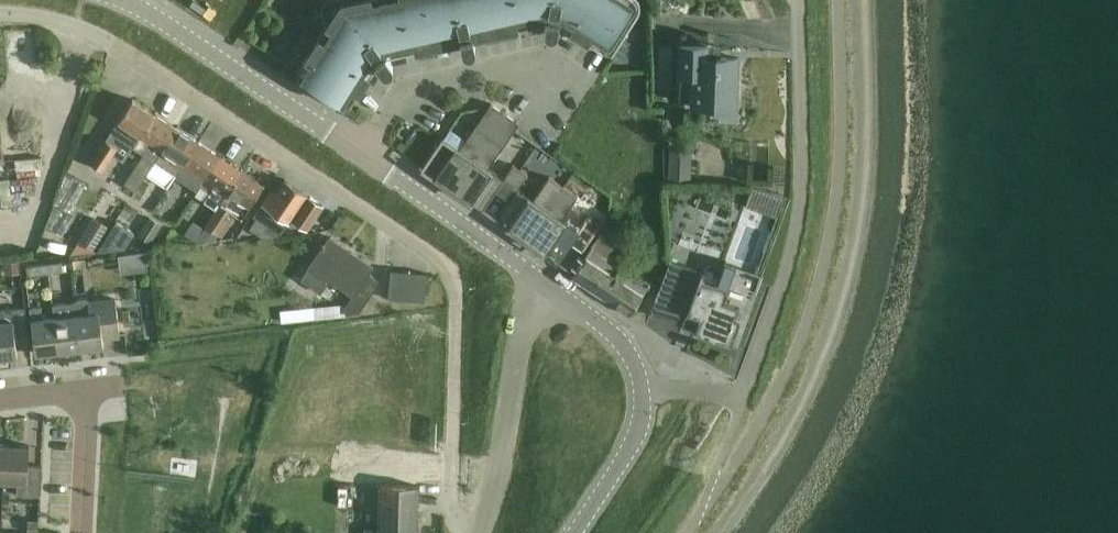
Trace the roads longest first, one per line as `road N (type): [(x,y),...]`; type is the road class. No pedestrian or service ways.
road 1 (unclassified): [(0,14),(42,17),(121,47),(440,264),(453,285),(455,313),(451,505),(461,522),(483,532)]
road 2 (secondary): [(116,0),(154,16),(542,278)]
road 3 (residential): [(798,0),(808,174),(798,246),(749,398)]
road 4 (unclassified): [(483,532),(542,278)]
road 5 (secondary): [(542,278),(629,340),(650,395)]
road 6 (secondary): [(581,532),(644,429),(650,395)]
road 7 (residential): [(83,393),(81,532)]

